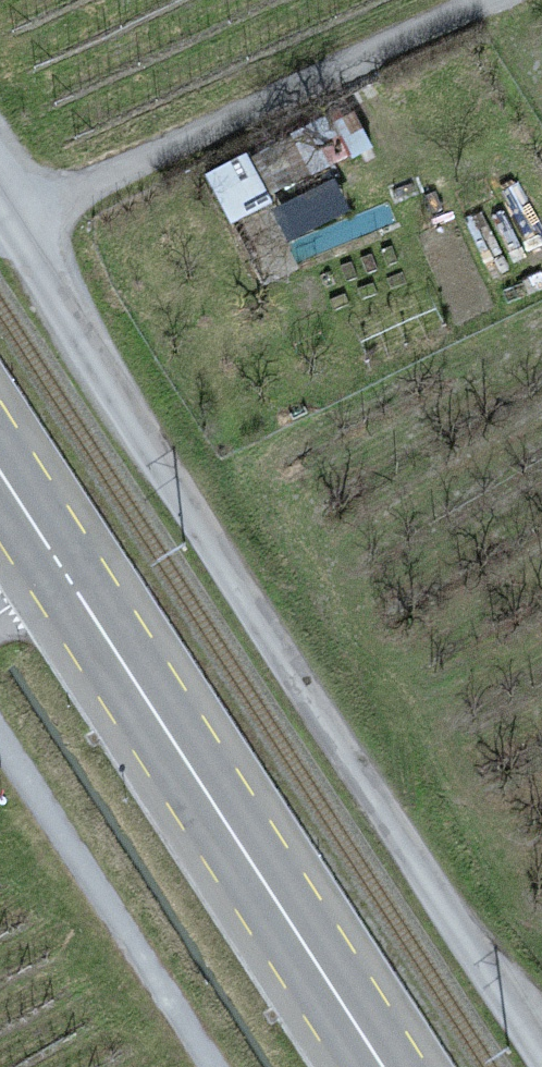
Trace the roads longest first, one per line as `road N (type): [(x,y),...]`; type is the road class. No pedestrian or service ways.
road 1 (unclassified): [(541,1050),(286,665),(16,223)]
road 2 (primary): [(0,467),(386,1066)]
road 3 (unclassified): [(16,223),(488,0)]
road 4 (unclassified): [(213,1066),(0,737)]

